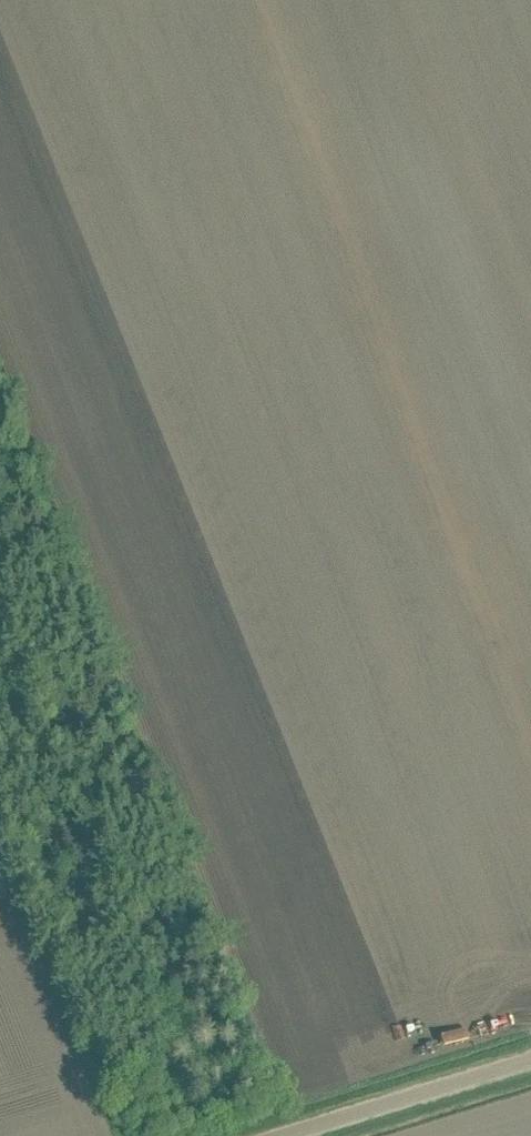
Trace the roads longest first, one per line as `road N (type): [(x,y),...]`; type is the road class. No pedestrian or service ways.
road 1 (tertiary): [(287,1135),(530,1061)]

